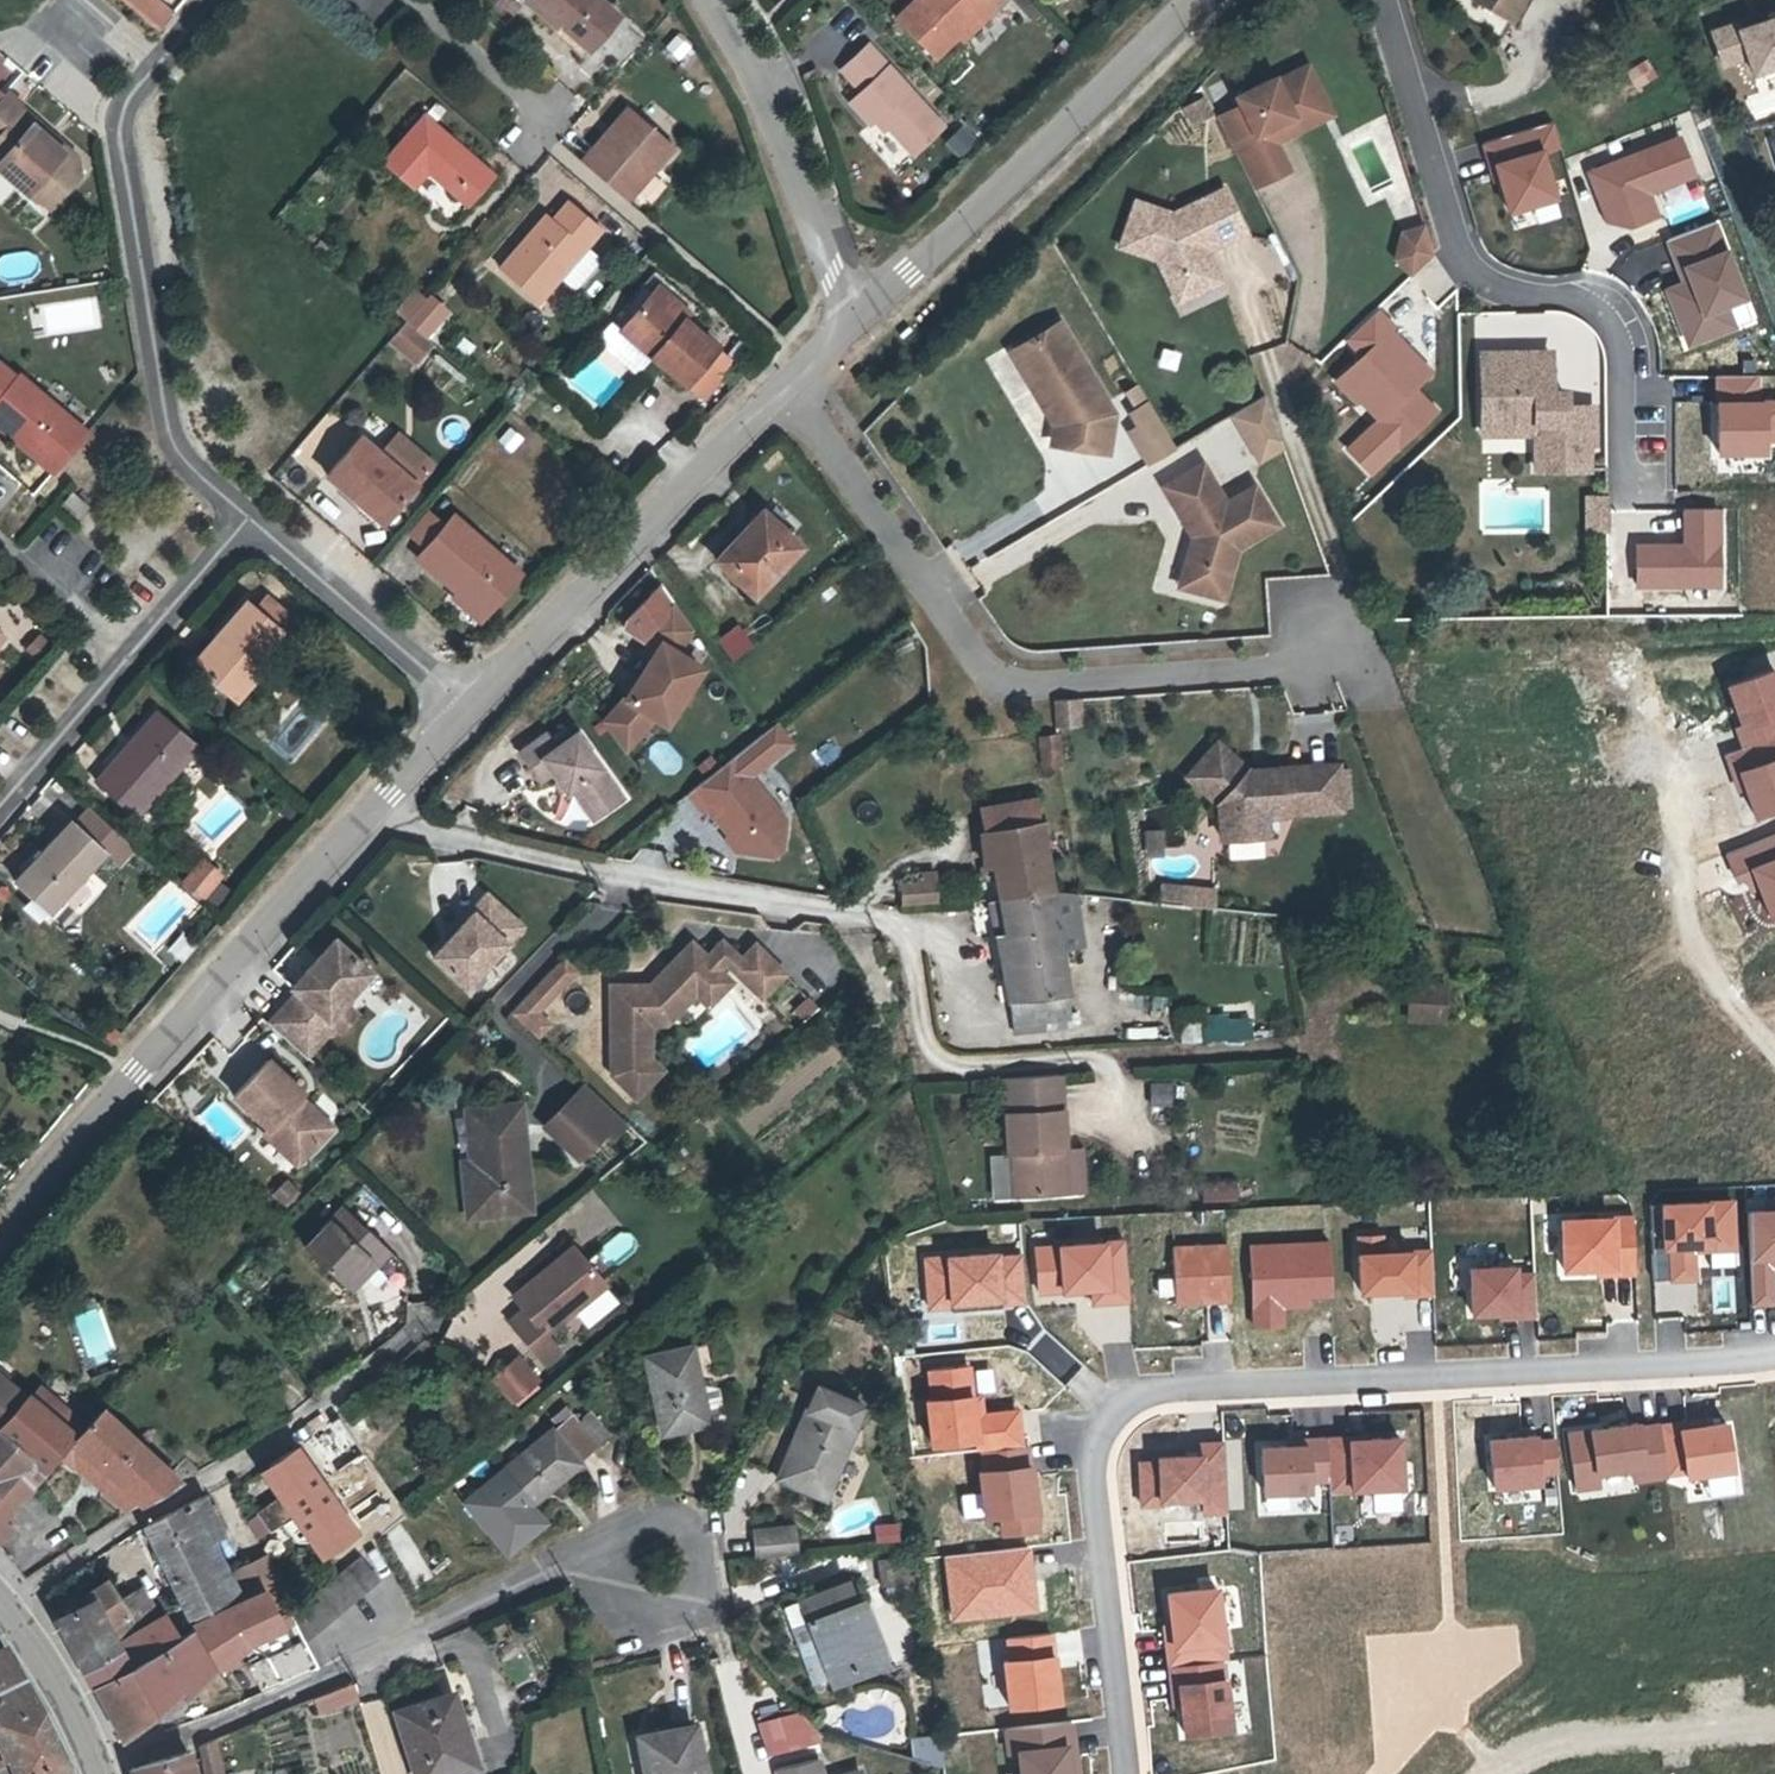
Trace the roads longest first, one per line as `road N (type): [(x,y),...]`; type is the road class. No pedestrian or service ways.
road 1 (residential): [(1128,1773),(1098,1469),(1103,1432),(1128,1399),(1169,1388),(1774,1359)]
road 2 (residential): [(787,389),(989,674),(1012,687),(1295,664),(1327,638)]
road 3 (residential): [(1382,0),(1451,248),(1500,280),(1594,296),(1628,376),(1629,487)]
road 4 (residential): [(245,519),(190,469),(161,424),(116,116),(217,0)]
road 5 (residential): [(0,1232),(369,817)]
road 6 (residential): [(100,1764),(315,1683),(579,1553)]
road 7 (residential): [(3,1602),(248,1460),(424,1326)]
road 8 (residential): [(369,817),(862,918)]
road 9 (residential): [(854,323),(1187,0)]
road 10 (residential): [(463,713),(787,389)]
road 11 (residential): [(1774,1051),(1706,973),(1686,929),(1670,771),(1616,638)]
road 12 (residential): [(245,519),(0,798)]
road 13 (unclassified): [(854,323),(752,70),(709,0)]
road 14 (residential): [(579,1553),(636,1520),(670,1521),(700,1551),(704,1589),(685,1613),(658,1620),(627,1606),(606,1583)]
road 15 (residential): [(463,713),(245,519)]
road 16 (residential): [(1774,1730),(1564,1738),(1510,1759),(1497,1773)]
road 17 (tertiary): [(3,1602),(40,1651),(100,1764)]
road 18 (residential): [(397,0),(527,109)]
road 19 (residential): [(369,817),(463,713)]

